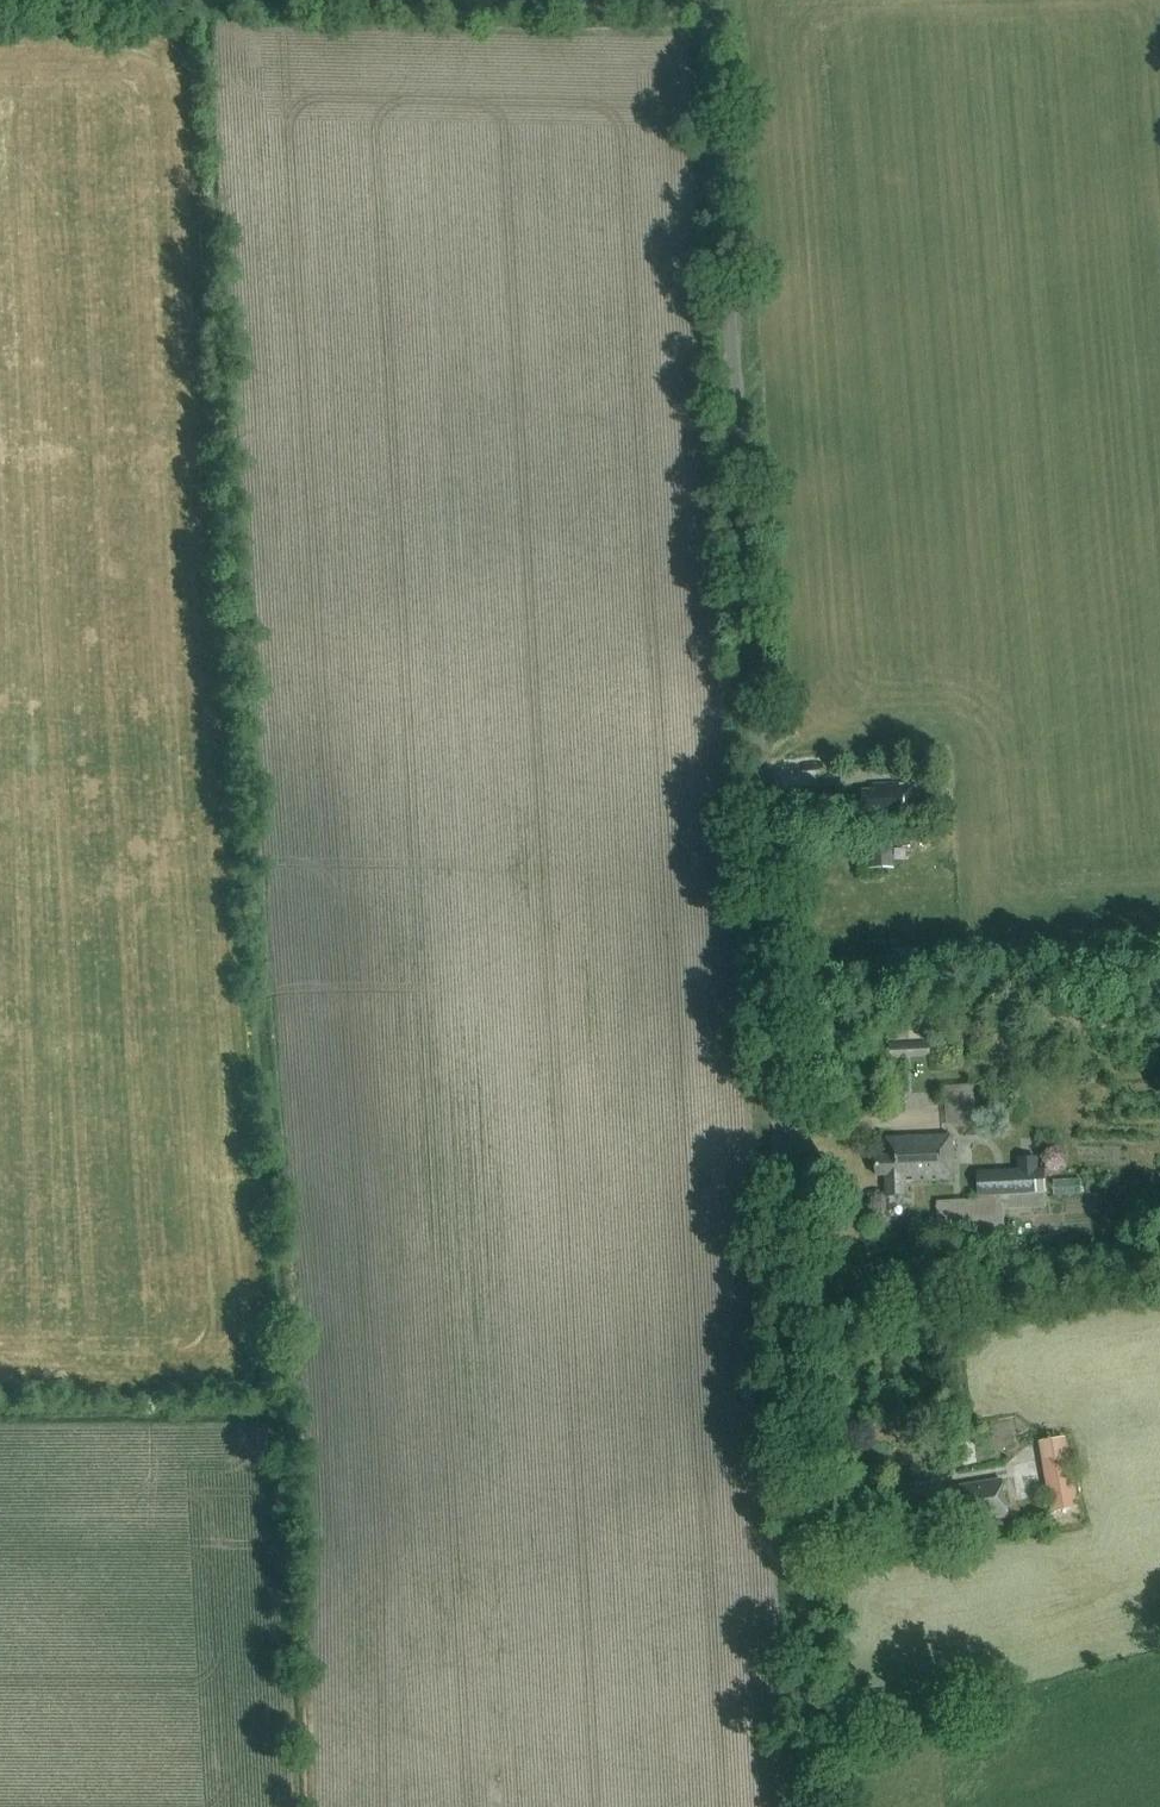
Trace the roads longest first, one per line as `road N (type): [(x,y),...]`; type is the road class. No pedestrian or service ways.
road 1 (unclassified): [(806,1806),(704,0)]

